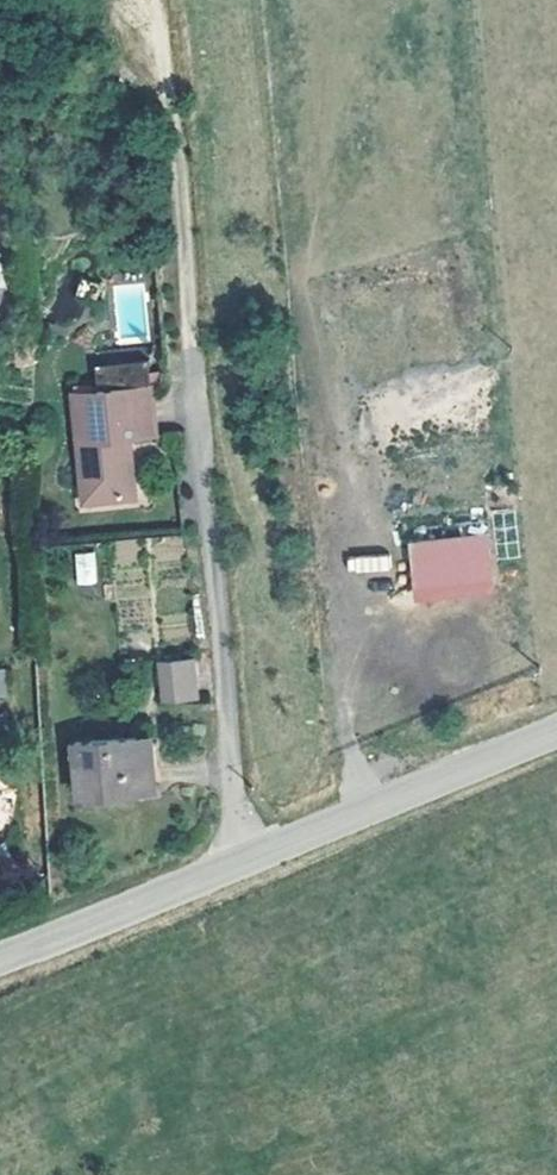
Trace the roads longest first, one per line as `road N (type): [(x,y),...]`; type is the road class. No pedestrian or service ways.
road 1 (track): [(157,0),(244,861)]
road 2 (tertiary): [(556,731),(0,959)]

